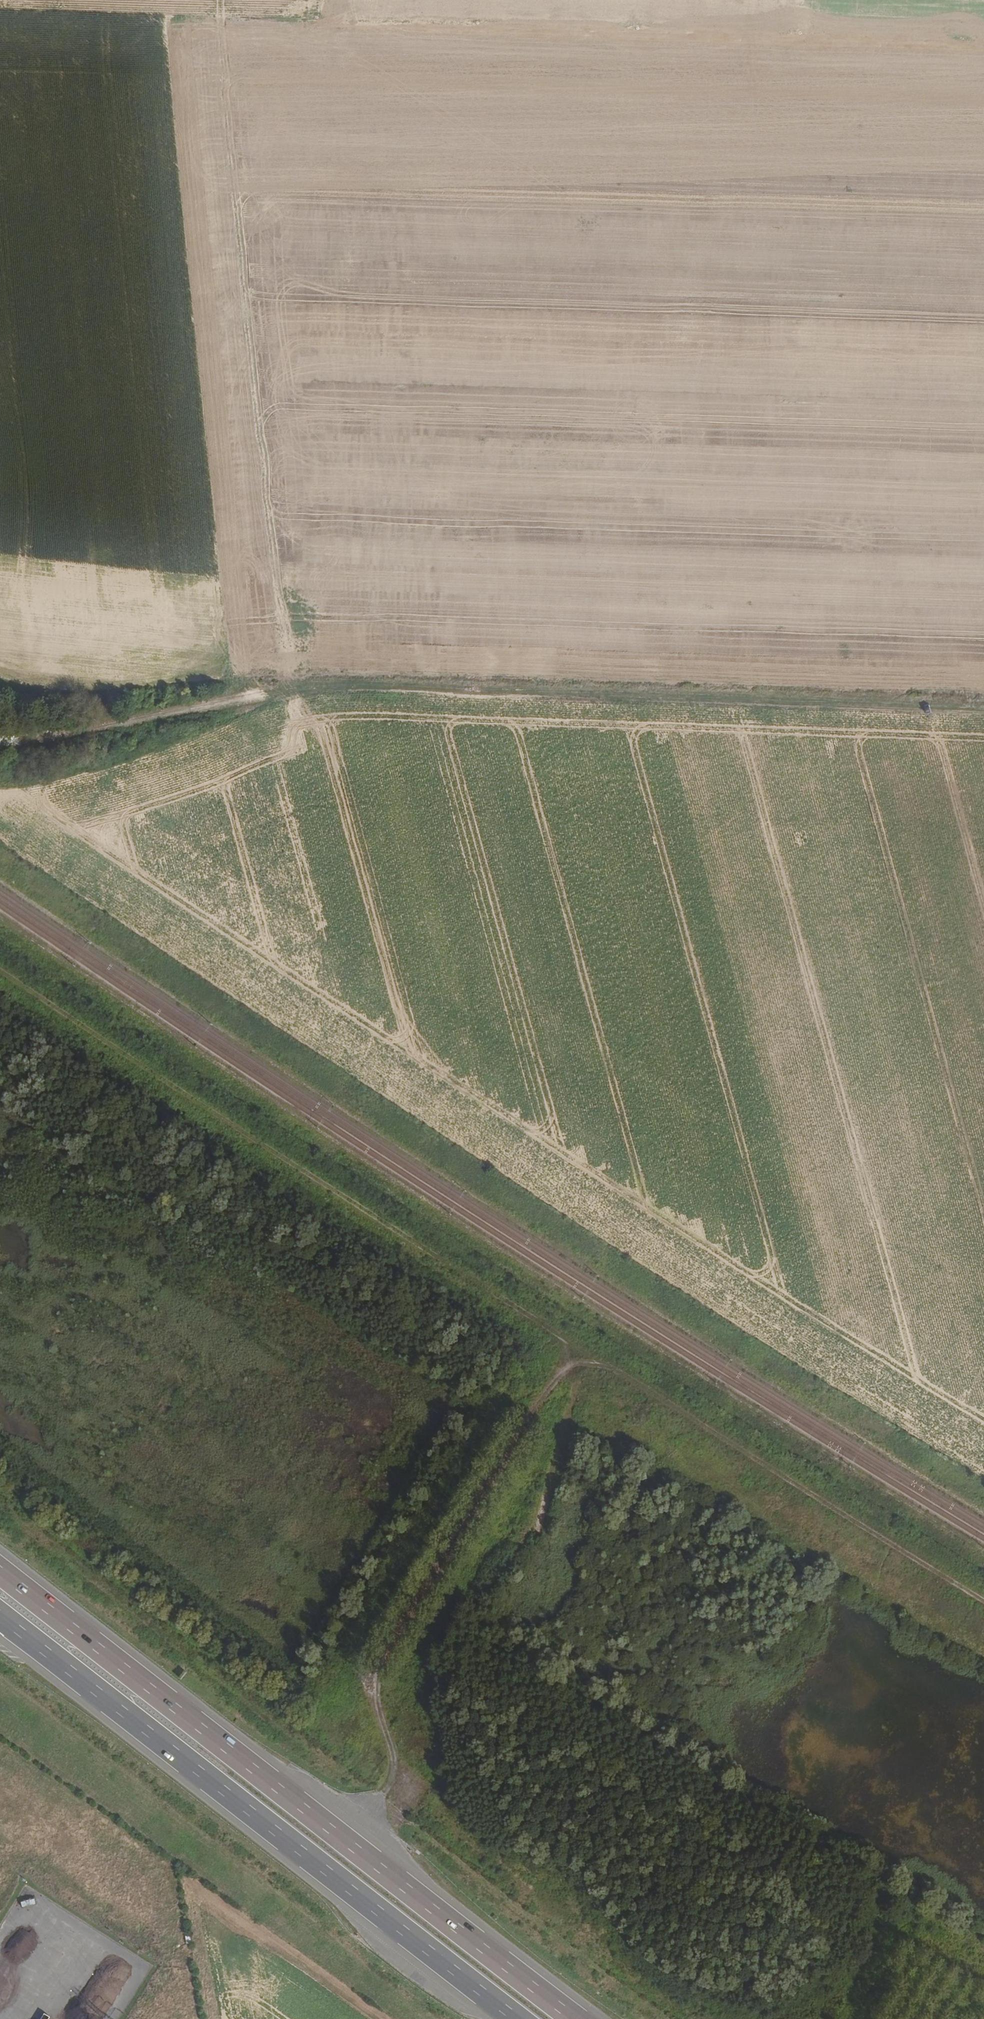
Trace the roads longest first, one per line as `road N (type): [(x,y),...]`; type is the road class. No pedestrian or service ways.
road 1 (motorway): [(576,2018),(0,1573)]
road 2 (motorway): [(0,1617),(517,2018)]

